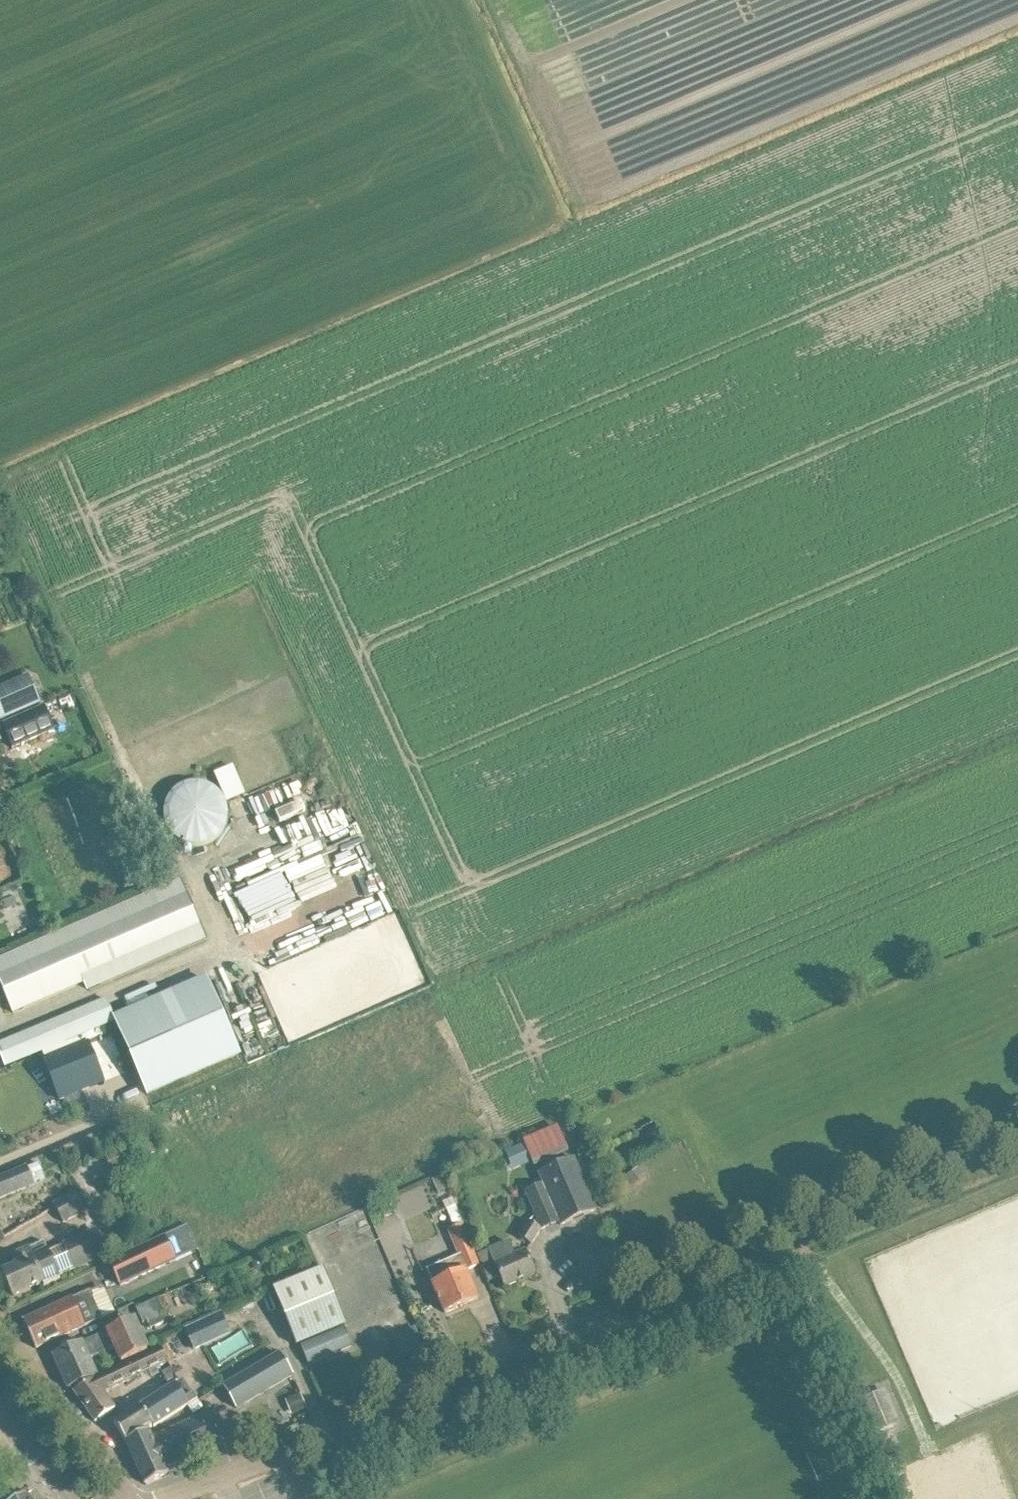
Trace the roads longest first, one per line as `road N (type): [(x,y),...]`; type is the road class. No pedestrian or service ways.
road 1 (unclassified): [(1017,1139),(149,1498)]
road 2 (residential): [(0,1314),(138,1498)]

